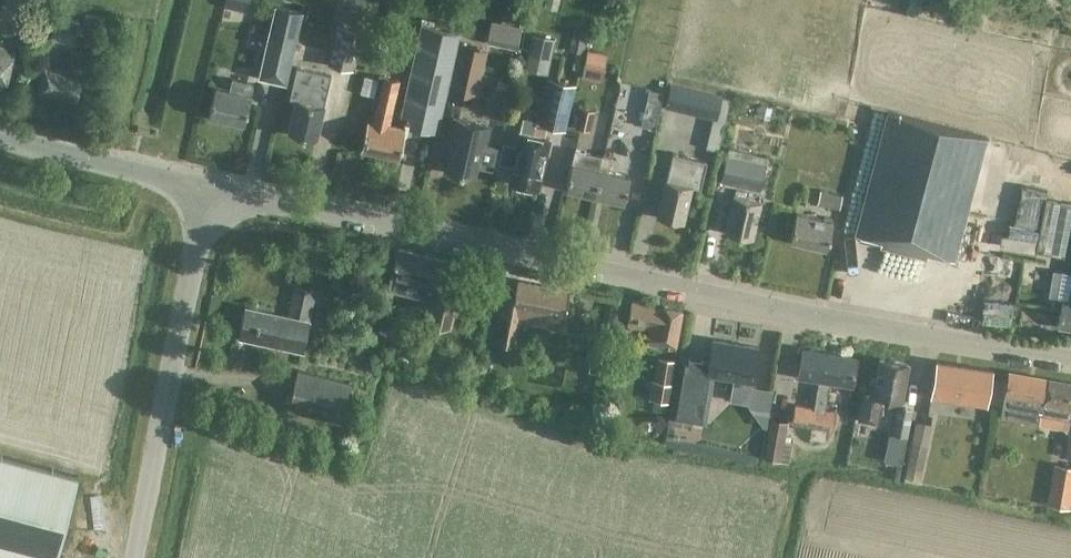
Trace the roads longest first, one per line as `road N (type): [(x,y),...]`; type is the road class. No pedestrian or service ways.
road 1 (tertiary): [(1070,366),(212,191)]
road 2 (tertiary): [(134,557),(212,191)]
road 3 (unclassified): [(212,191),(0,136)]

